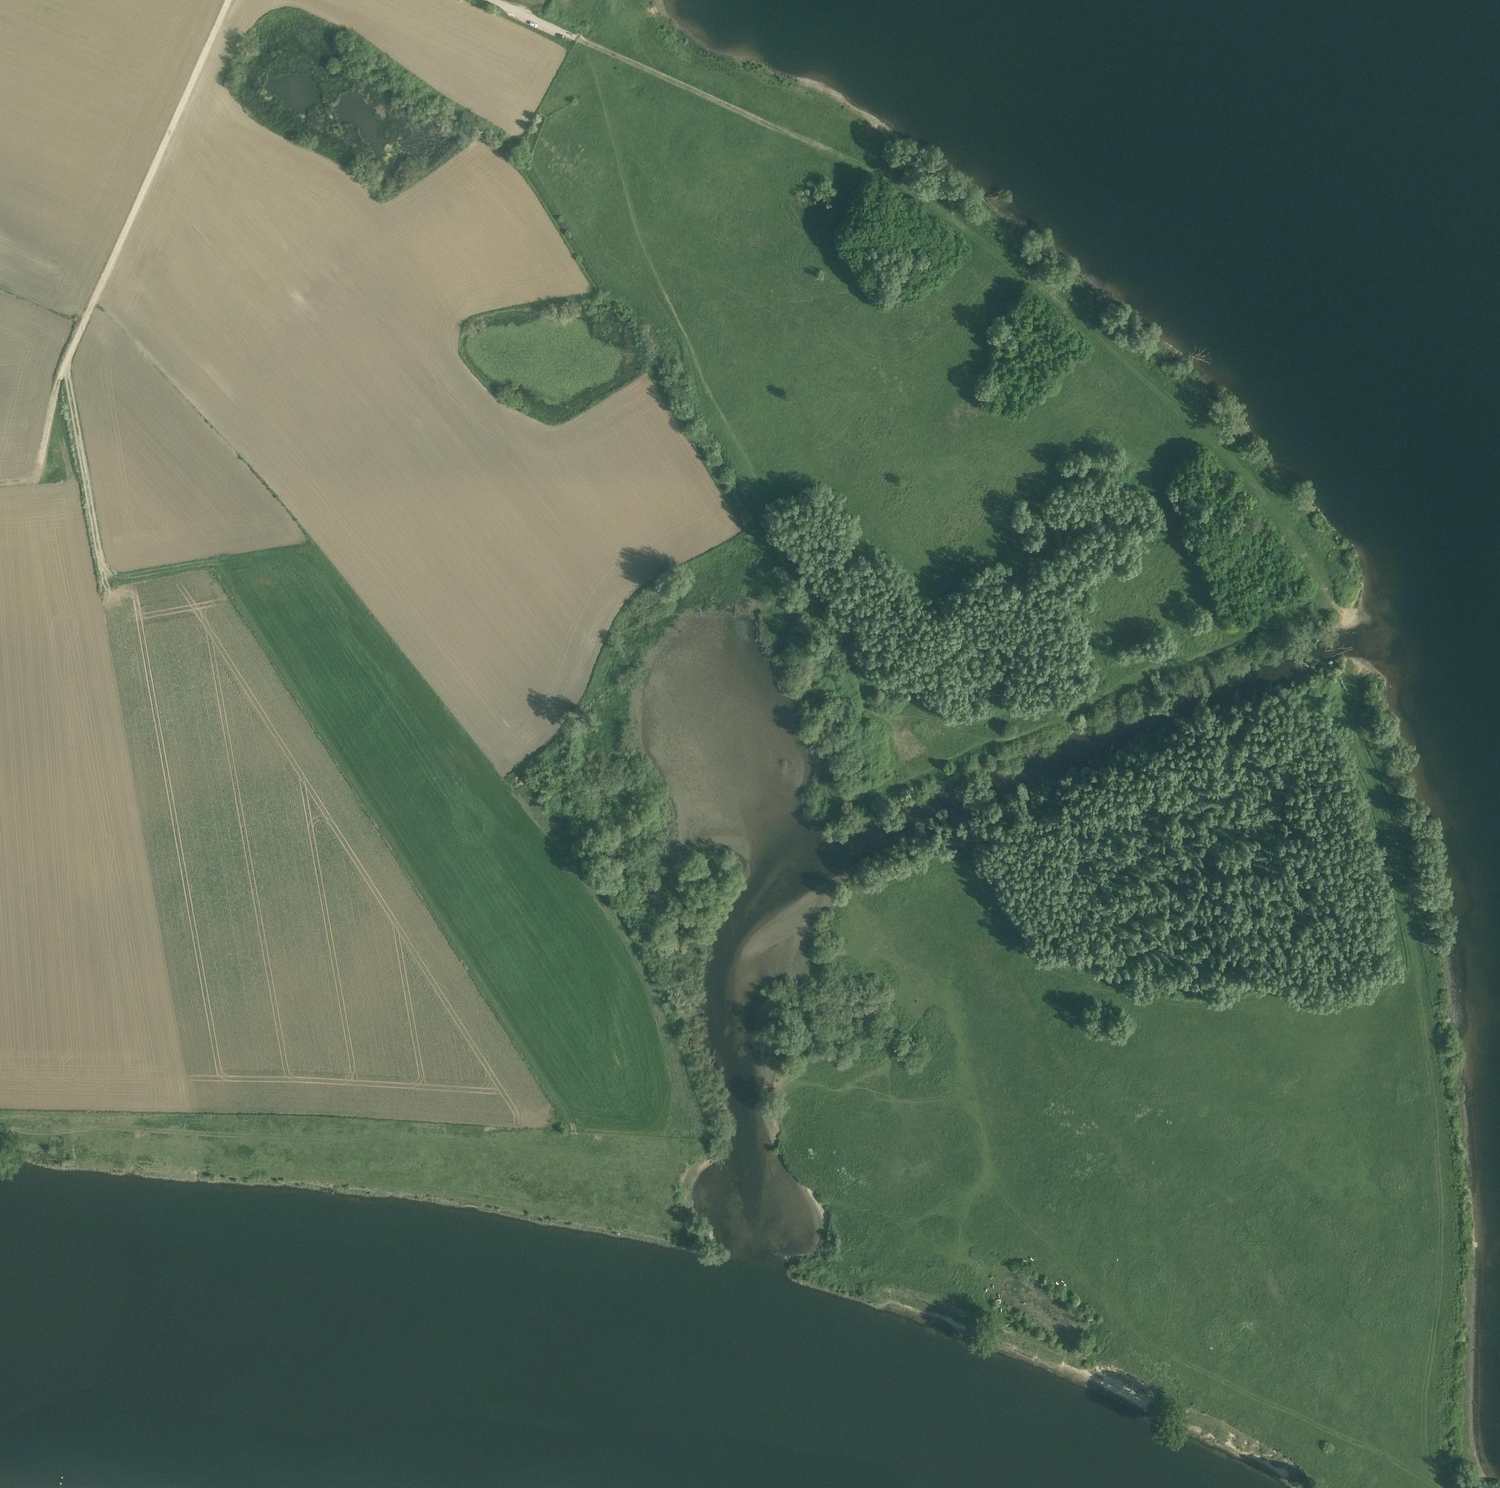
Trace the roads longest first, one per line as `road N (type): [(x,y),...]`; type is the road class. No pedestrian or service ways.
road 1 (track): [(1333,583),(1173,403),(1027,277),(874,171),(577,39)]
road 2 (unclassified): [(62,372),(231,0)]
road 3 (track): [(62,372),(103,571),(110,578),(217,563)]

